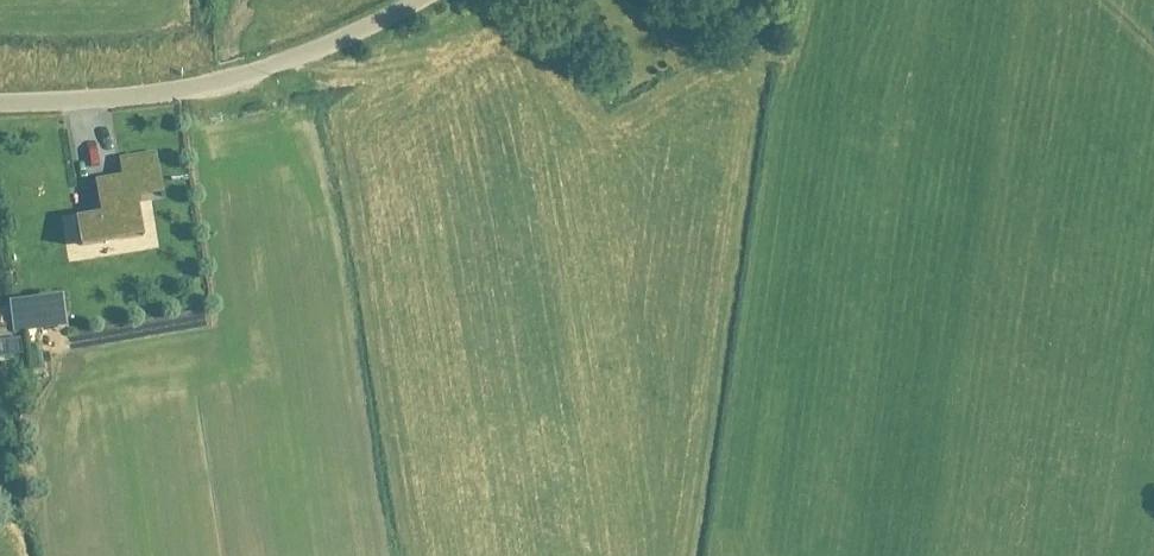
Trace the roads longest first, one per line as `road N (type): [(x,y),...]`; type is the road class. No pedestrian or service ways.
road 1 (residential): [(0,103),(190,87),(309,51),(417,0)]

